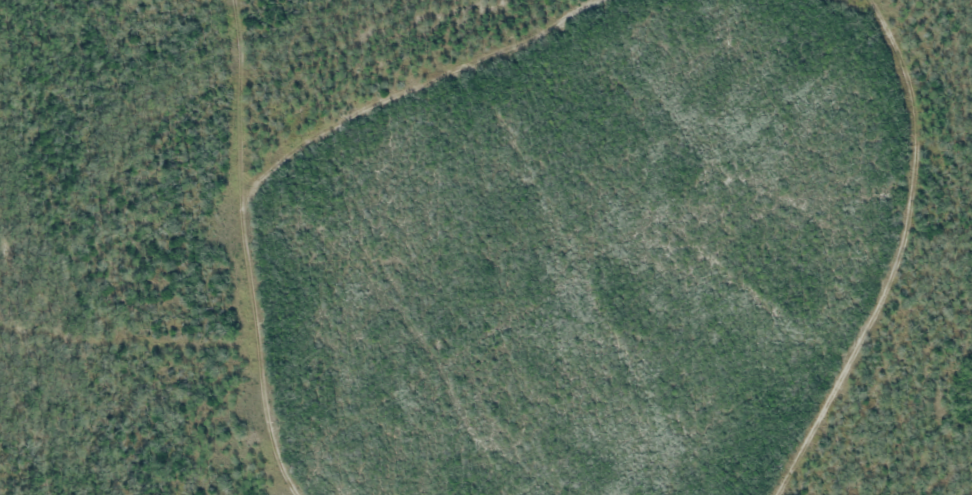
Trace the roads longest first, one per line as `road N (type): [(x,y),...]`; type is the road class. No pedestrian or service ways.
road 1 (track): [(765,494),(879,230),(879,167),(797,0)]

